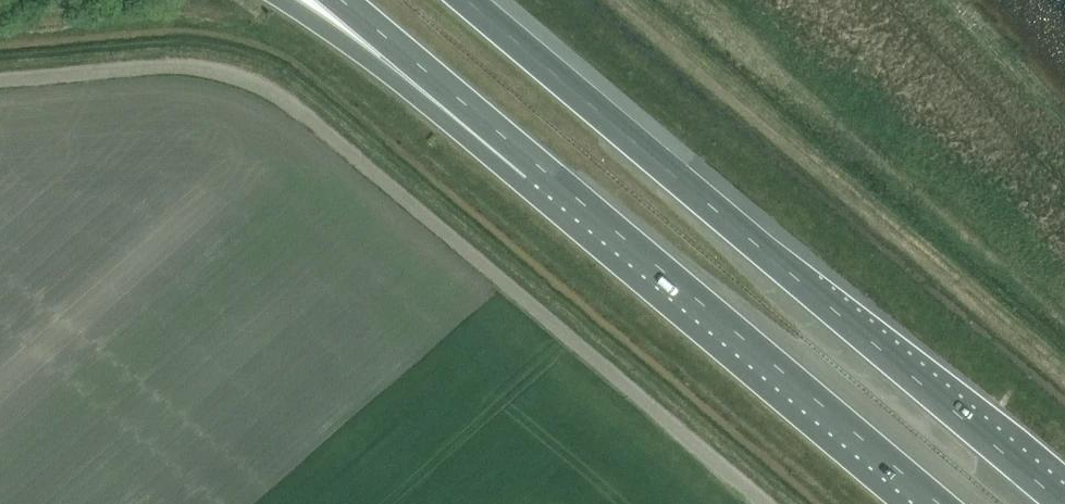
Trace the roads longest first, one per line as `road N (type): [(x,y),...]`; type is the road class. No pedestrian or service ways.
road 1 (unclassified): [(767,503),(266,86),(223,69),(181,64),(0,78)]
road 2 (motorway): [(1064,503),(469,0)]
road 3 (motorway): [(535,165),(937,503)]
road 4 (motorway): [(282,0),(388,79),(535,165)]
road 5 (motorway): [(340,0),(535,165)]

